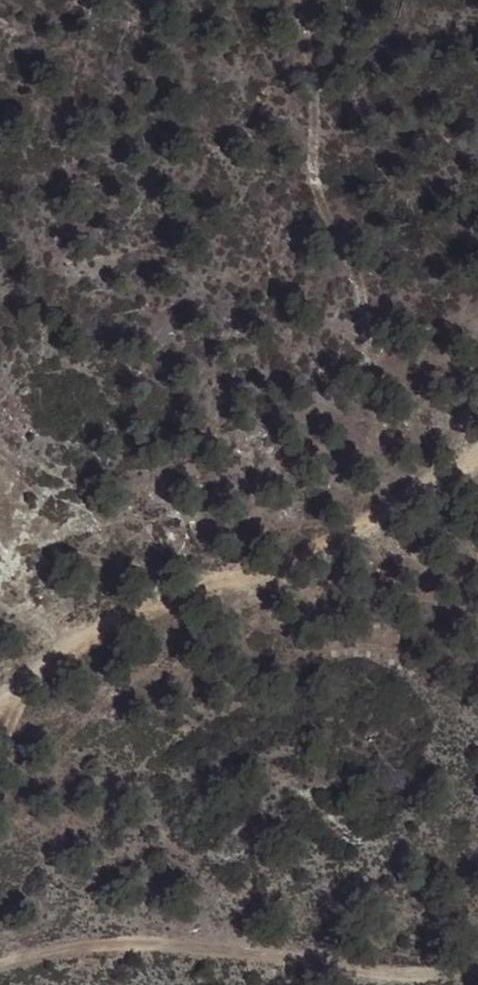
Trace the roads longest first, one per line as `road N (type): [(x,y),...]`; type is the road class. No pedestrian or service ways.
road 1 (track): [(477,457),(418,512),(355,545),(286,572),(180,595),(85,644),(0,705)]
road 2 (track): [(0,967),(83,945),(189,946),(425,983),(477,969)]

